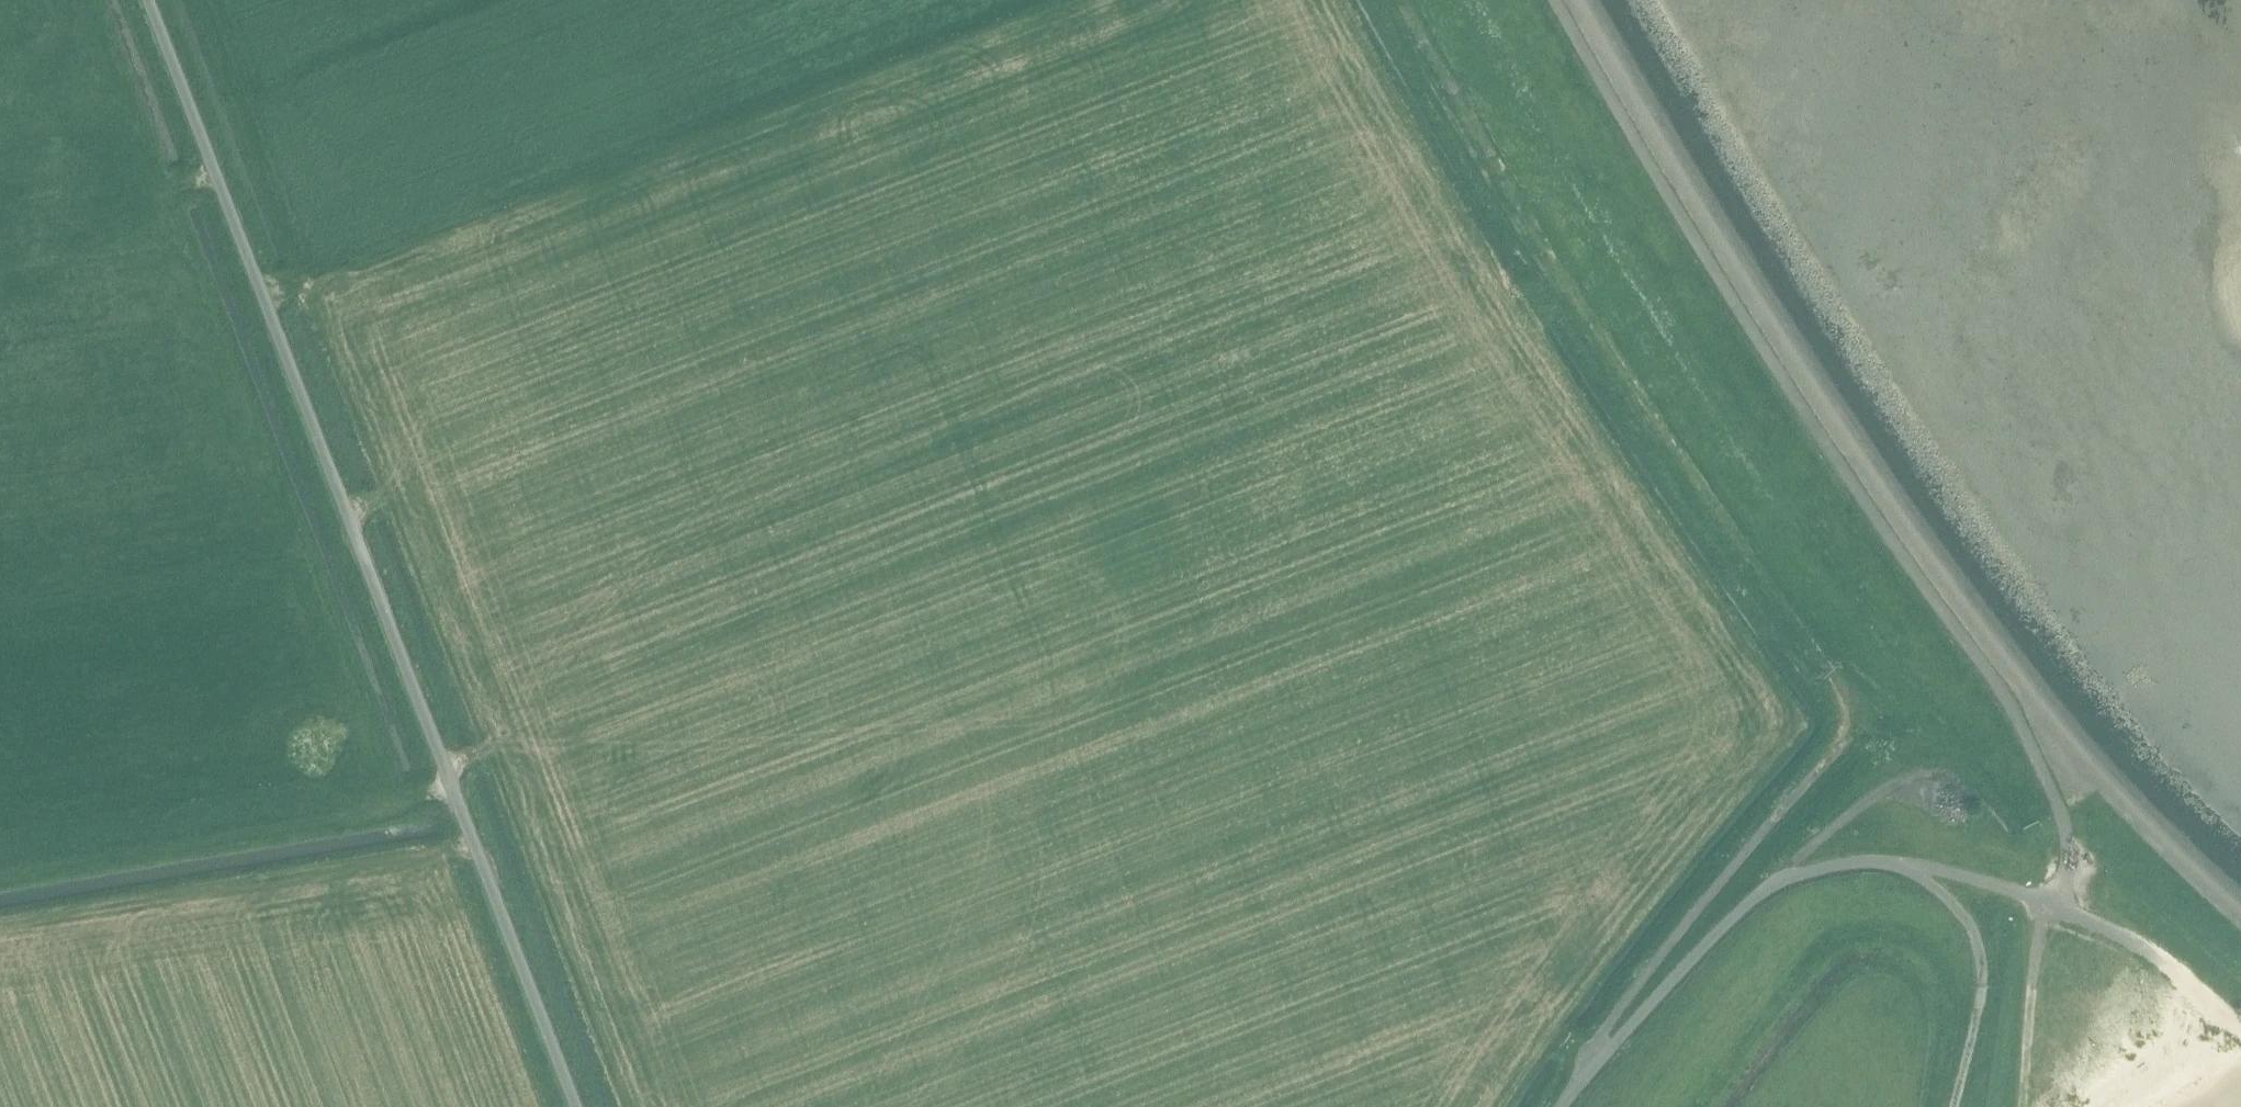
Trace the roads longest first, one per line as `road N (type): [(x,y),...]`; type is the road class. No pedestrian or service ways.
road 1 (track): [(1564,1097),(1602,1033),(1698,907),(1836,749),(1850,718),(1839,682),(1628,380),(1403,0)]
road 2 (unclassified): [(573,1106),(143,0)]
road 3 (unclassified): [(1558,1106),(1719,940),(1797,881),(1872,863),(1911,866)]
road 4 (unclassified): [(1950,1106),(1979,985),(1981,940),(1961,903),(1911,866)]
road 5 (unclassified): [(2146,953),(2053,903),(1911,866)]
road 6 (track): [(2240,1028),(2146,953)]

